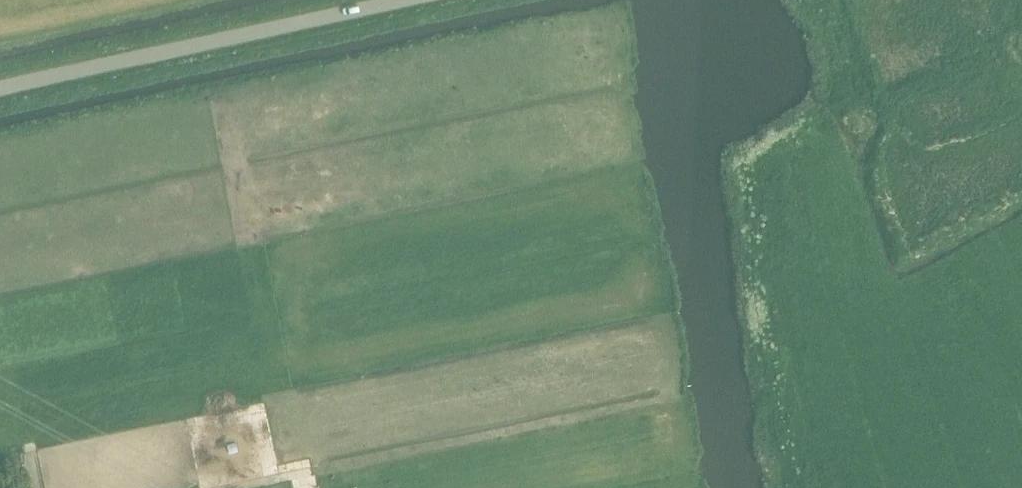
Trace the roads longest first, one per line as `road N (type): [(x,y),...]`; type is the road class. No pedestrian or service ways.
road 1 (unclassified): [(0,86),(411,0)]

